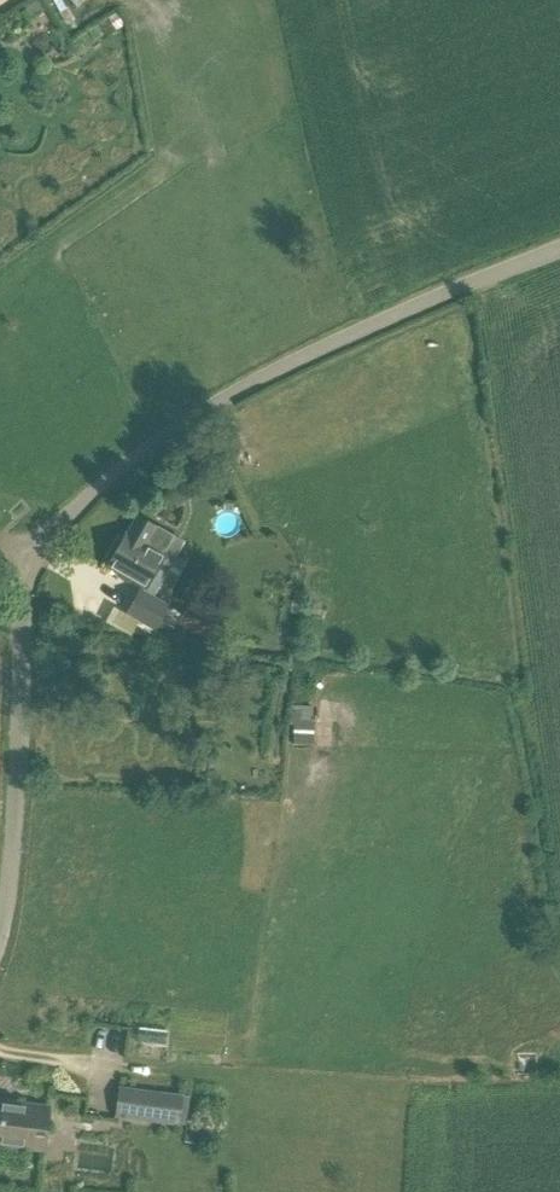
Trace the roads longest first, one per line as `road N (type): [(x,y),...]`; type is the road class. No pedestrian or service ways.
road 1 (unclassified): [(23,568),(50,529),(119,466),(190,415),(415,301),(559,246)]
road 2 (unclassified): [(0,927),(16,829),(23,568)]

